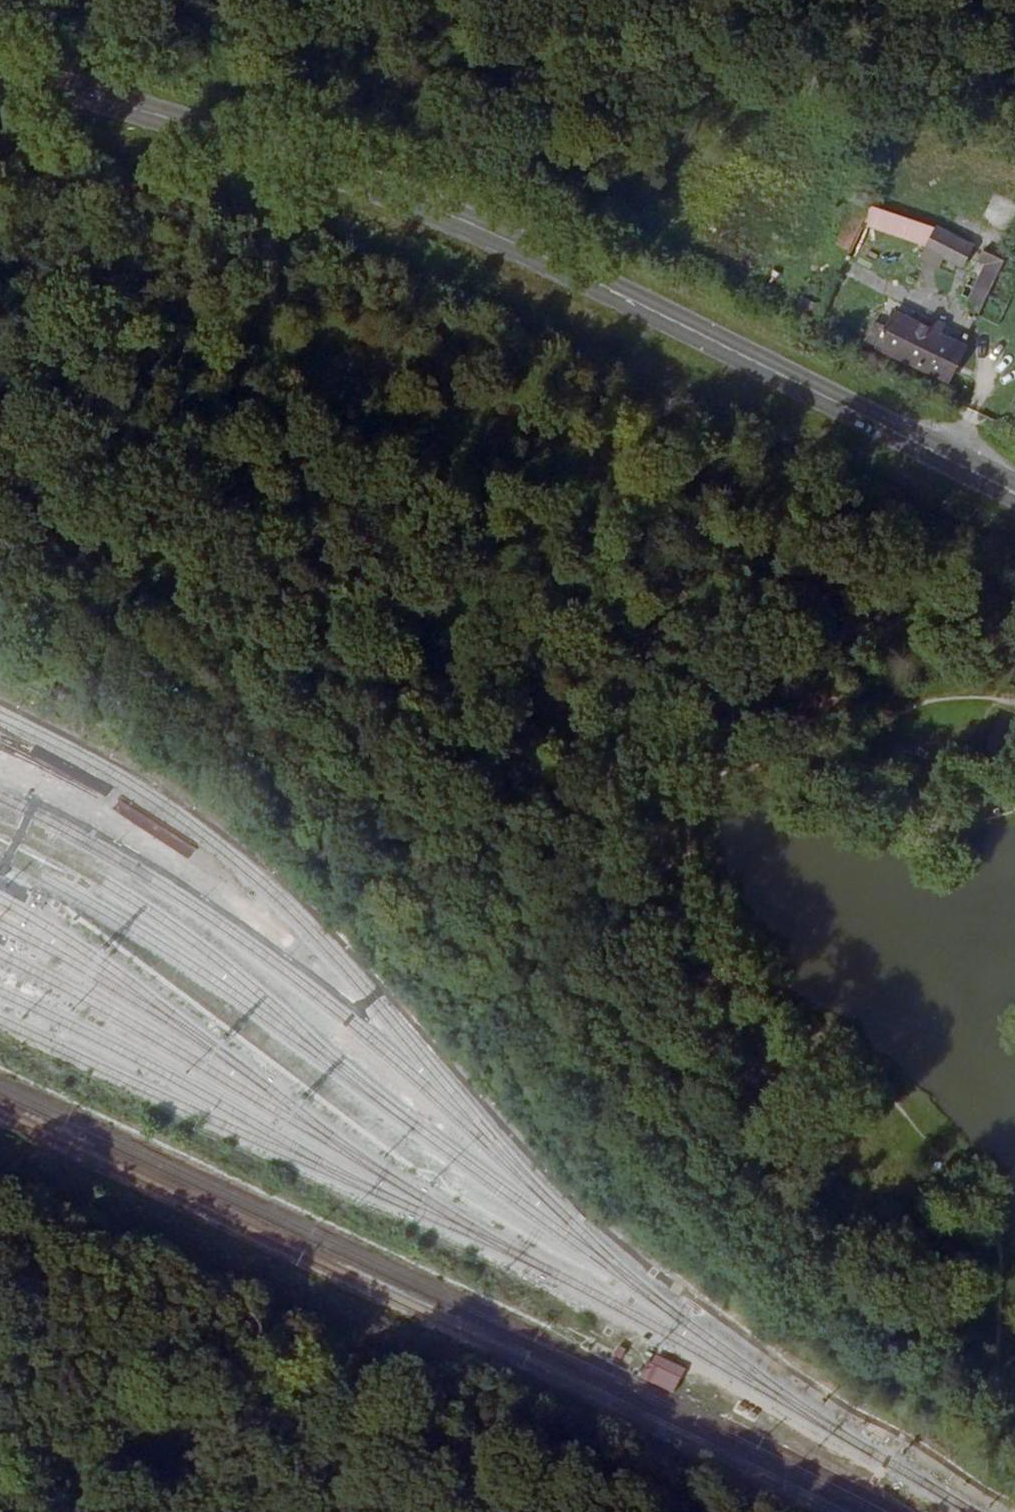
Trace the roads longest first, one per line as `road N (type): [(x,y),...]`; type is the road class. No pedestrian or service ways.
road 1 (secondary): [(0,64),(135,104),(628,301),(1014,489)]

